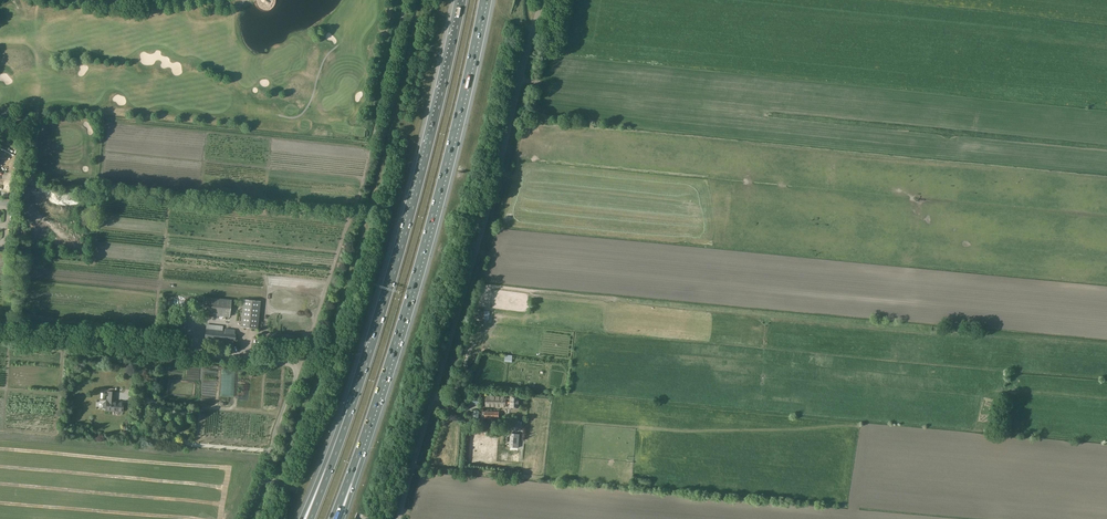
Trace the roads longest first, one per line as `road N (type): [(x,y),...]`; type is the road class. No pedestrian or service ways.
road 1 (unclassified): [(398,518),(543,0)]
road 2 (motorway): [(358,454),(422,254),(483,0)]
road 3 (motorway): [(463,0),(356,399)]
road 4 (track): [(547,477),(414,466)]
road 5 (motorway): [(356,399),(302,518)]
road 6 (motorway): [(356,399),(311,518)]

